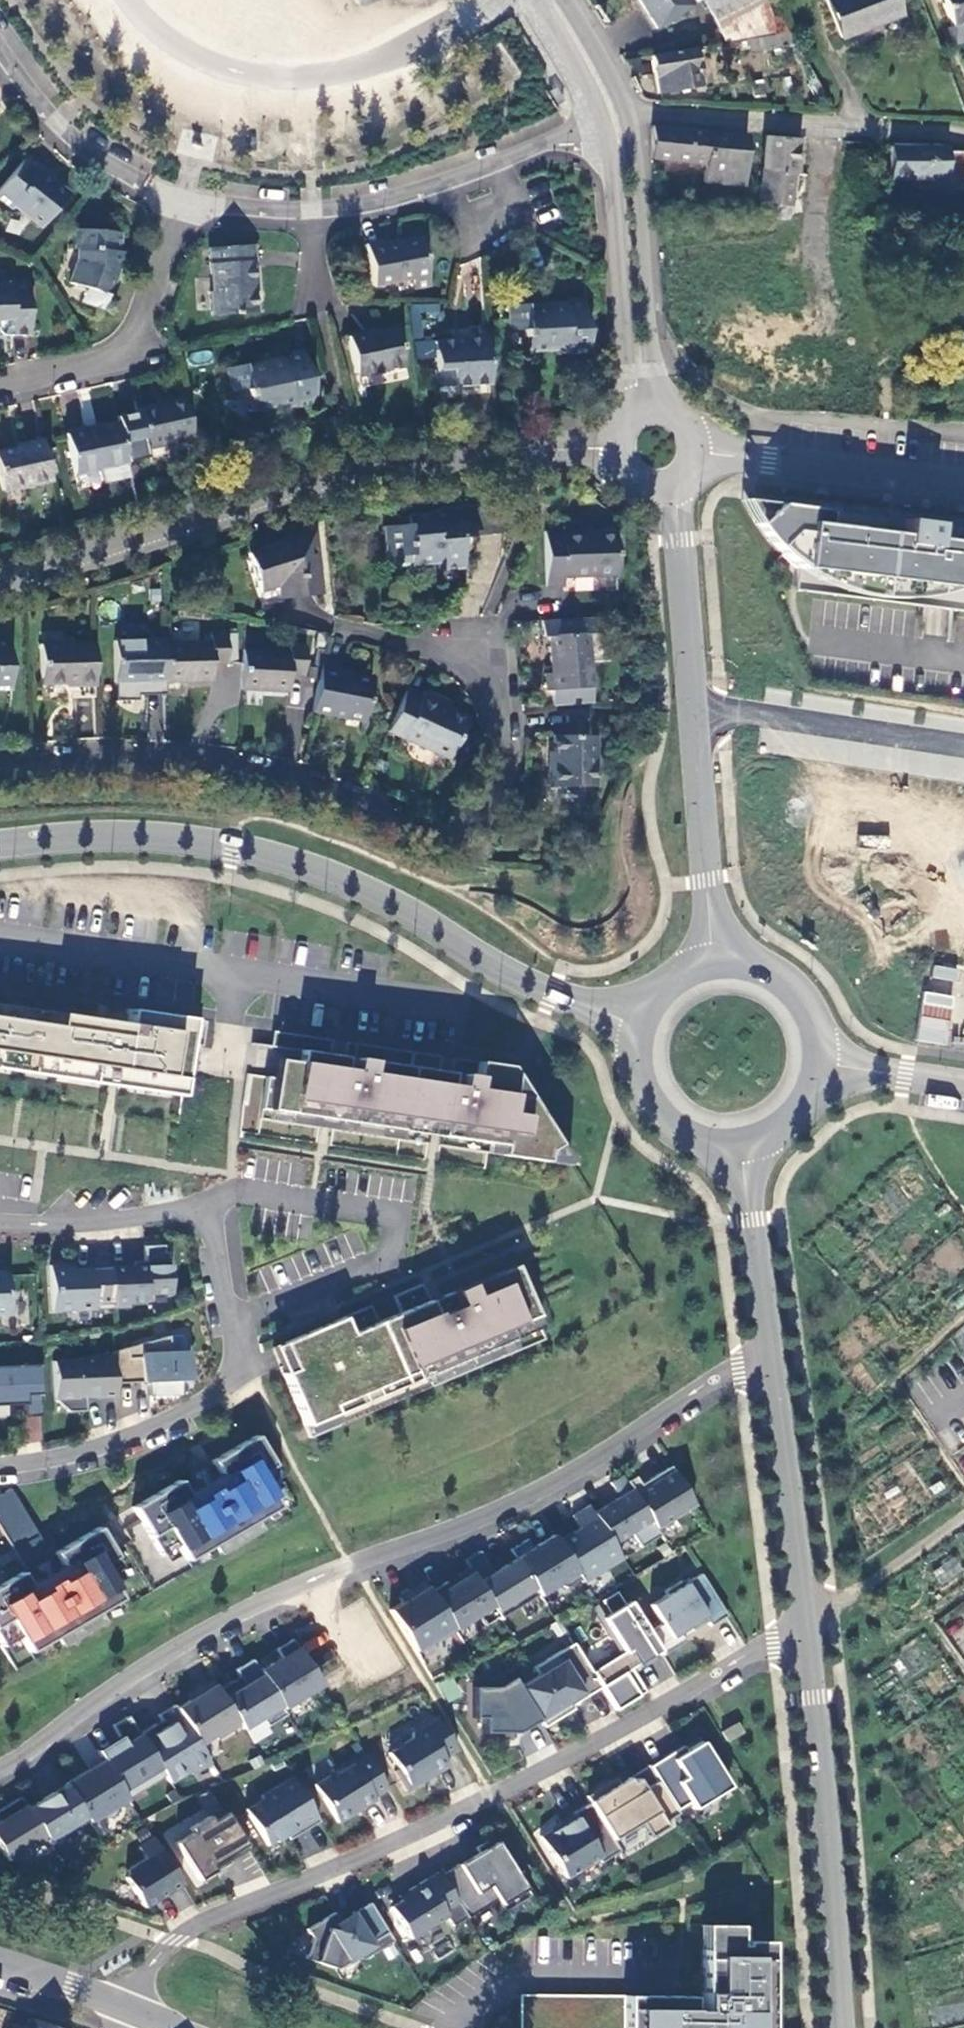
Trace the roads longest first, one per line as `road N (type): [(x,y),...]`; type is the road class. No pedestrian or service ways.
road 1 (residential): [(770,1362),(694,1392),(567,1470),(271,1598),(147,1667),(0,1770)]
road 2 (residential): [(803,1627),(493,1797),(196,1925),(160,1955),(127,2013)]
road 3 (primary): [(0,846),(132,837),(291,866),(390,904),(555,997),(637,1027)]
road 4 (residential): [(0,576),(350,470),(521,452),(618,452)]
road 5 (residential): [(0,1227),(42,1233),(178,1211),(197,1217),(216,1246),(235,1334),(225,1385),(185,1415),(60,1464),(0,1472)]
road 6 (residential): [(0,763),(230,766),(424,831),(479,816),(502,775),(505,731)]
road 7 (unclassified): [(673,490),(715,960)]
road 8 (primary): [(839,2027),(803,1627)]
road 9 (residential): [(963,132),(656,111),(616,115)]
road 10 (residential): [(616,115),(401,194),(315,207)]
road 11 (residential): [(616,115),(628,425)]
road 12 (residential): [(665,410),(639,164),(616,115)]
road 13 (residential): [(184,199),(131,346),(110,360),(0,387)]
road 14 (primary): [(803,1627),(770,1362)]
road 15 (unclassified): [(963,484),(700,453)]
road 16 (residential): [(184,199),(143,186),(88,152),(0,32)]
road 17 (primary): [(770,1362),(744,1151)]
road 18 (primary): [(637,1027),(636,1082),(665,1129),(716,1152),(744,1151)]
road 19 (primary): [(826,1067),(825,1038),(797,986),(773,969),(715,960)]
road 20 (residential): [(505,731),(497,645),(444,638),(420,654)]
road 21 (unclassified): [(963,1089),(826,1067)]
road 22 (residential): [(0,1967),(127,2013)]
road 23 (residential): [(315,207),(184,199)]
road 24 (residential): [(554,0),(616,115)]
road 25 (primary): [(744,1151),(799,1123),(826,1067)]

